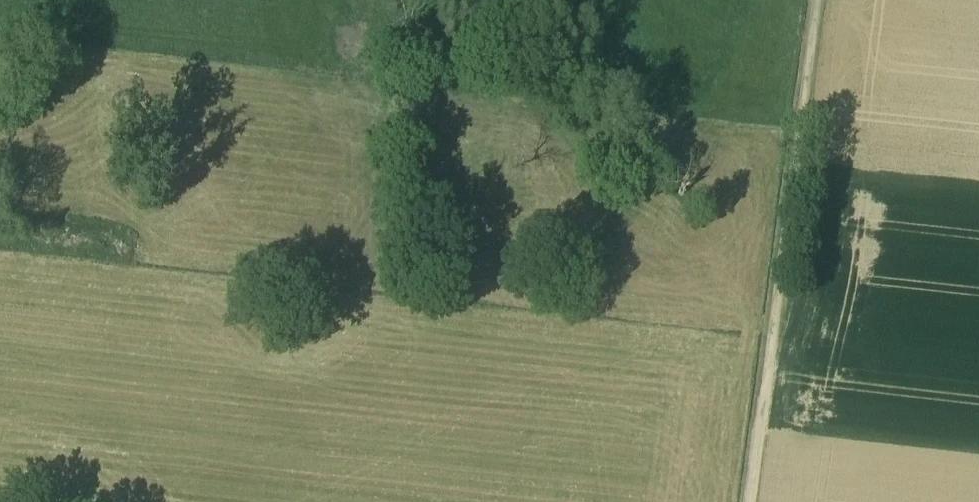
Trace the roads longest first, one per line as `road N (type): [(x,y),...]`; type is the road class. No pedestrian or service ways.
road 1 (track): [(756,501),(820,0)]

